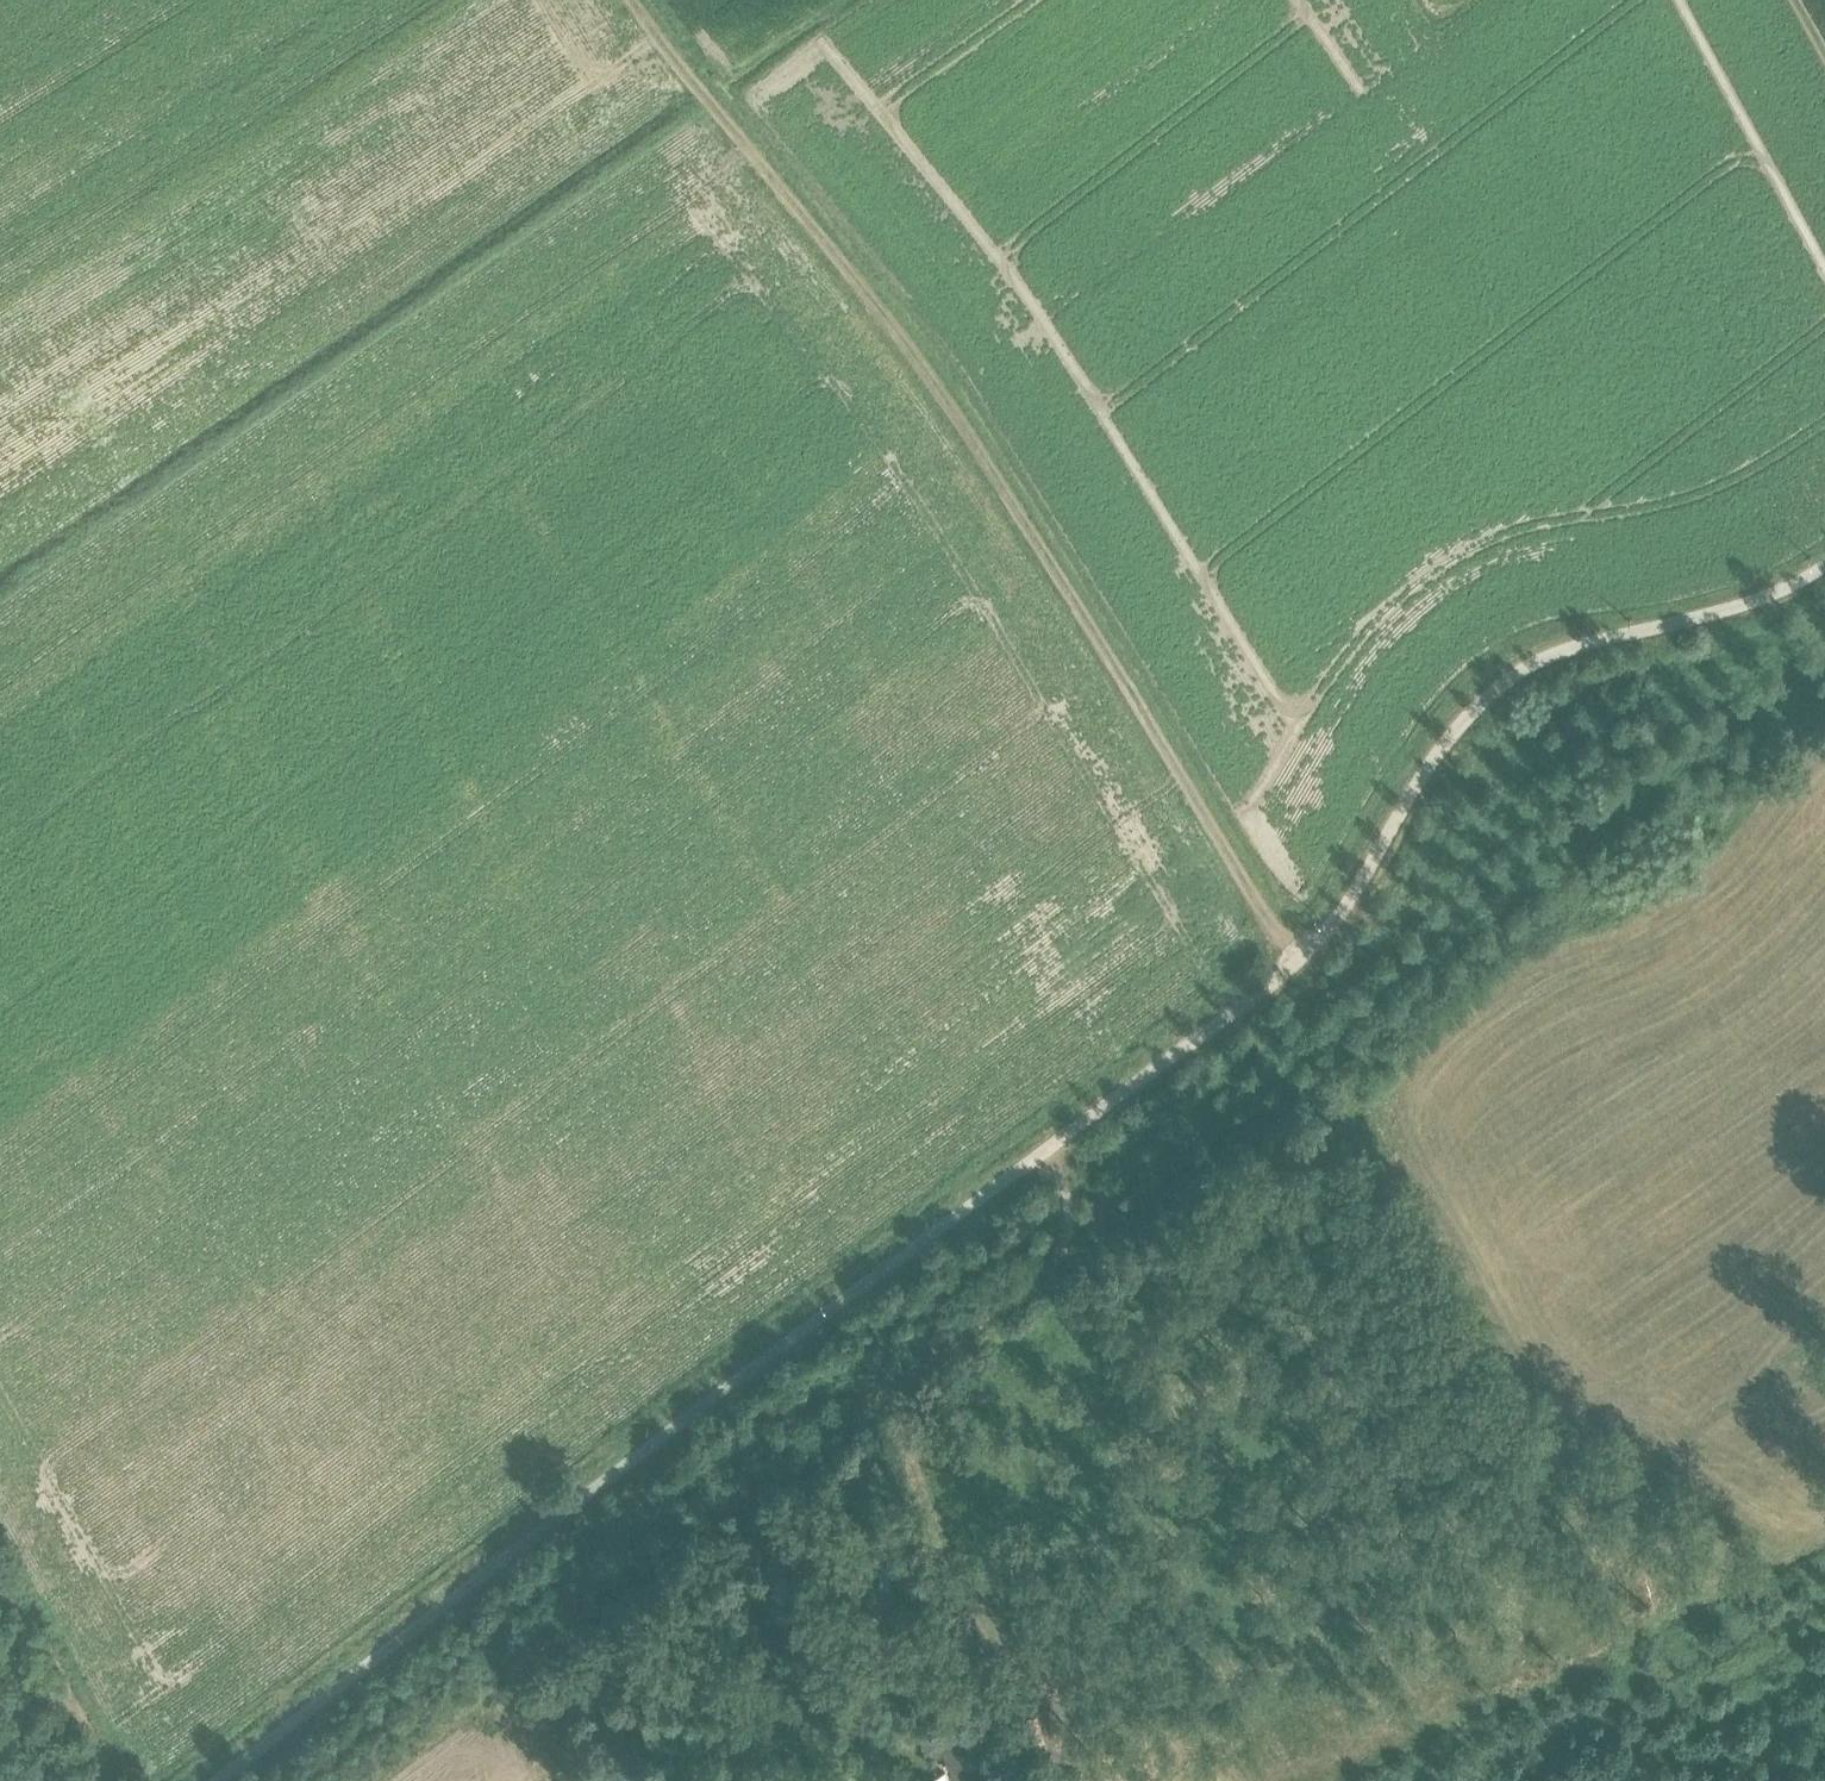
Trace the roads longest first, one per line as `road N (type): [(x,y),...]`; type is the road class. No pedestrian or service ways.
road 1 (residential): [(1824,557),(1726,602),(1532,654),(1466,707),(1348,897),(1286,968),(220,1780)]
road 2 (track): [(345,1780),(1055,1257),(1068,1233),(1069,1189),(1051,1147)]

